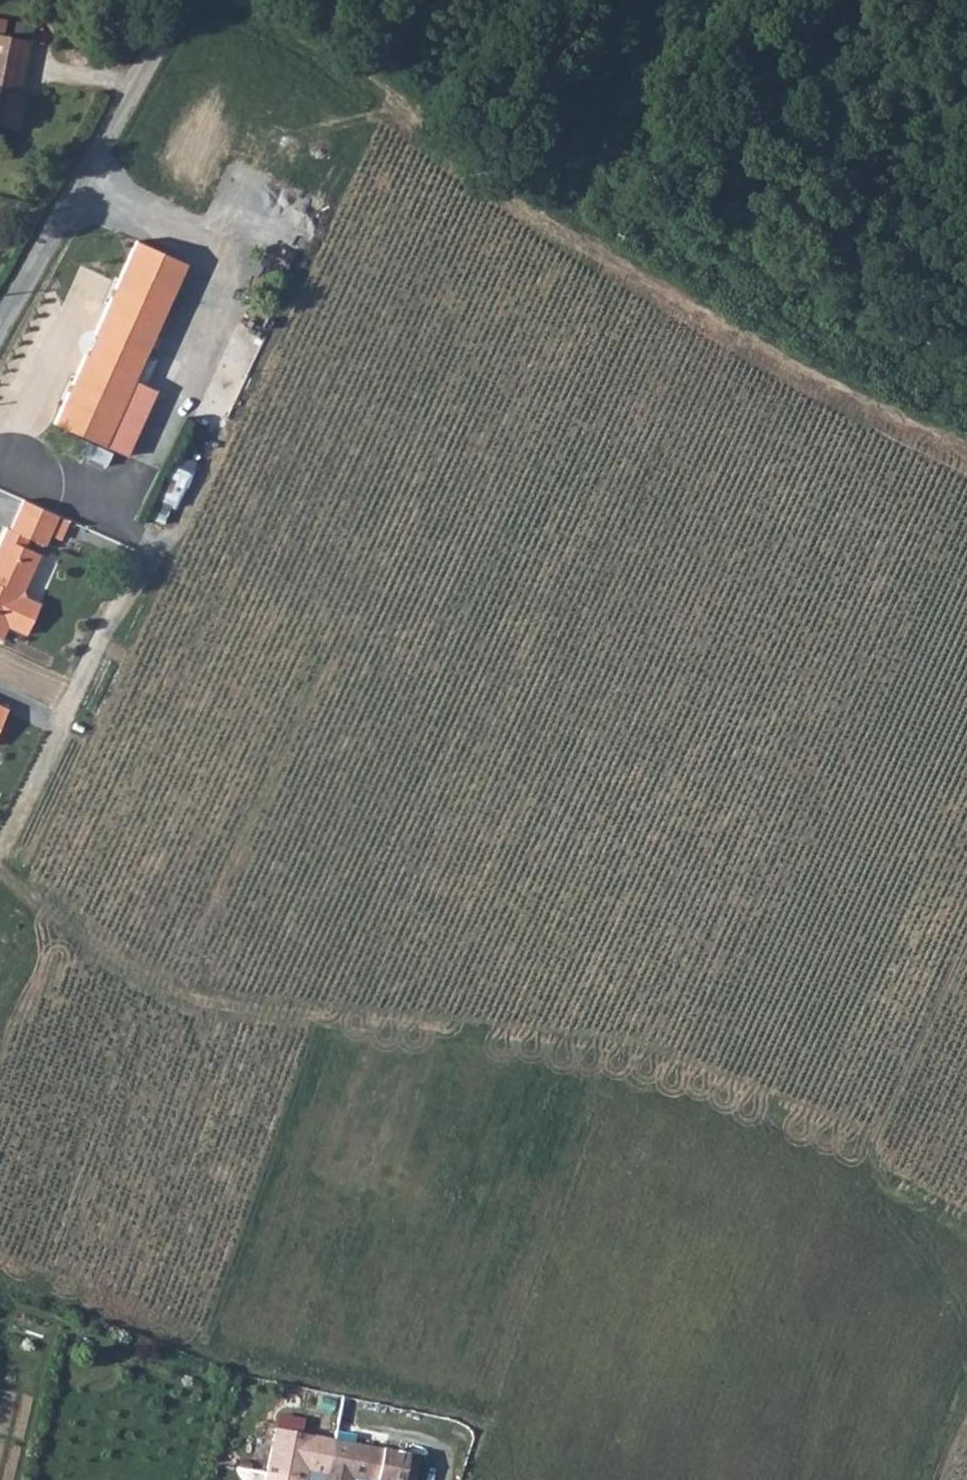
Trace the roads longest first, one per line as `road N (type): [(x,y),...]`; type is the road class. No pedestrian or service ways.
road 1 (track): [(966,446),(847,395),(549,214),(245,0)]
road 2 (residential): [(0,324),(175,12)]

